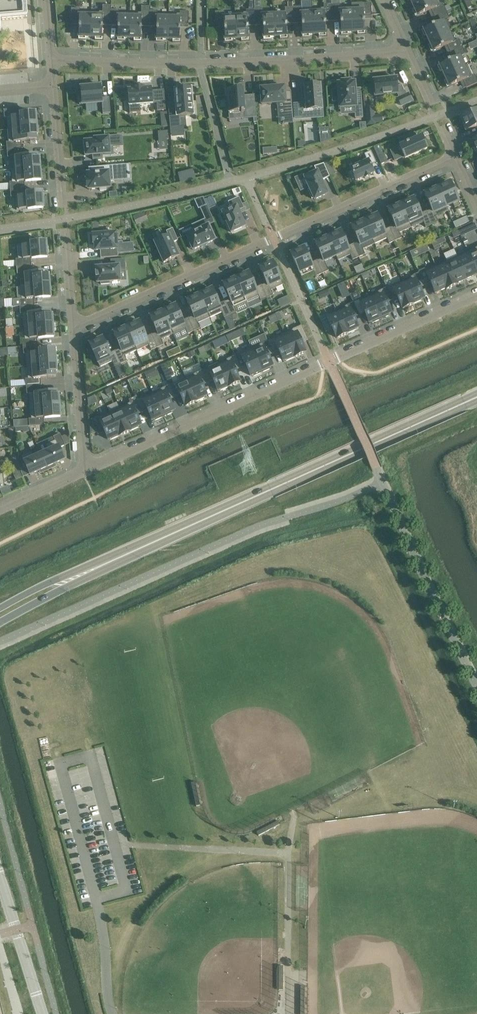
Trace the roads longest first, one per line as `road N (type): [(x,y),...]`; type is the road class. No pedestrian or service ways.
road 1 (residential): [(84,471),(476,294)]
road 2 (tertiary): [(93,570),(476,397)]
road 3 (residential): [(456,158),(73,323)]
road 4 (residential): [(407,51),(202,64),(50,60)]
road 5 (residential): [(84,471),(73,323)]

